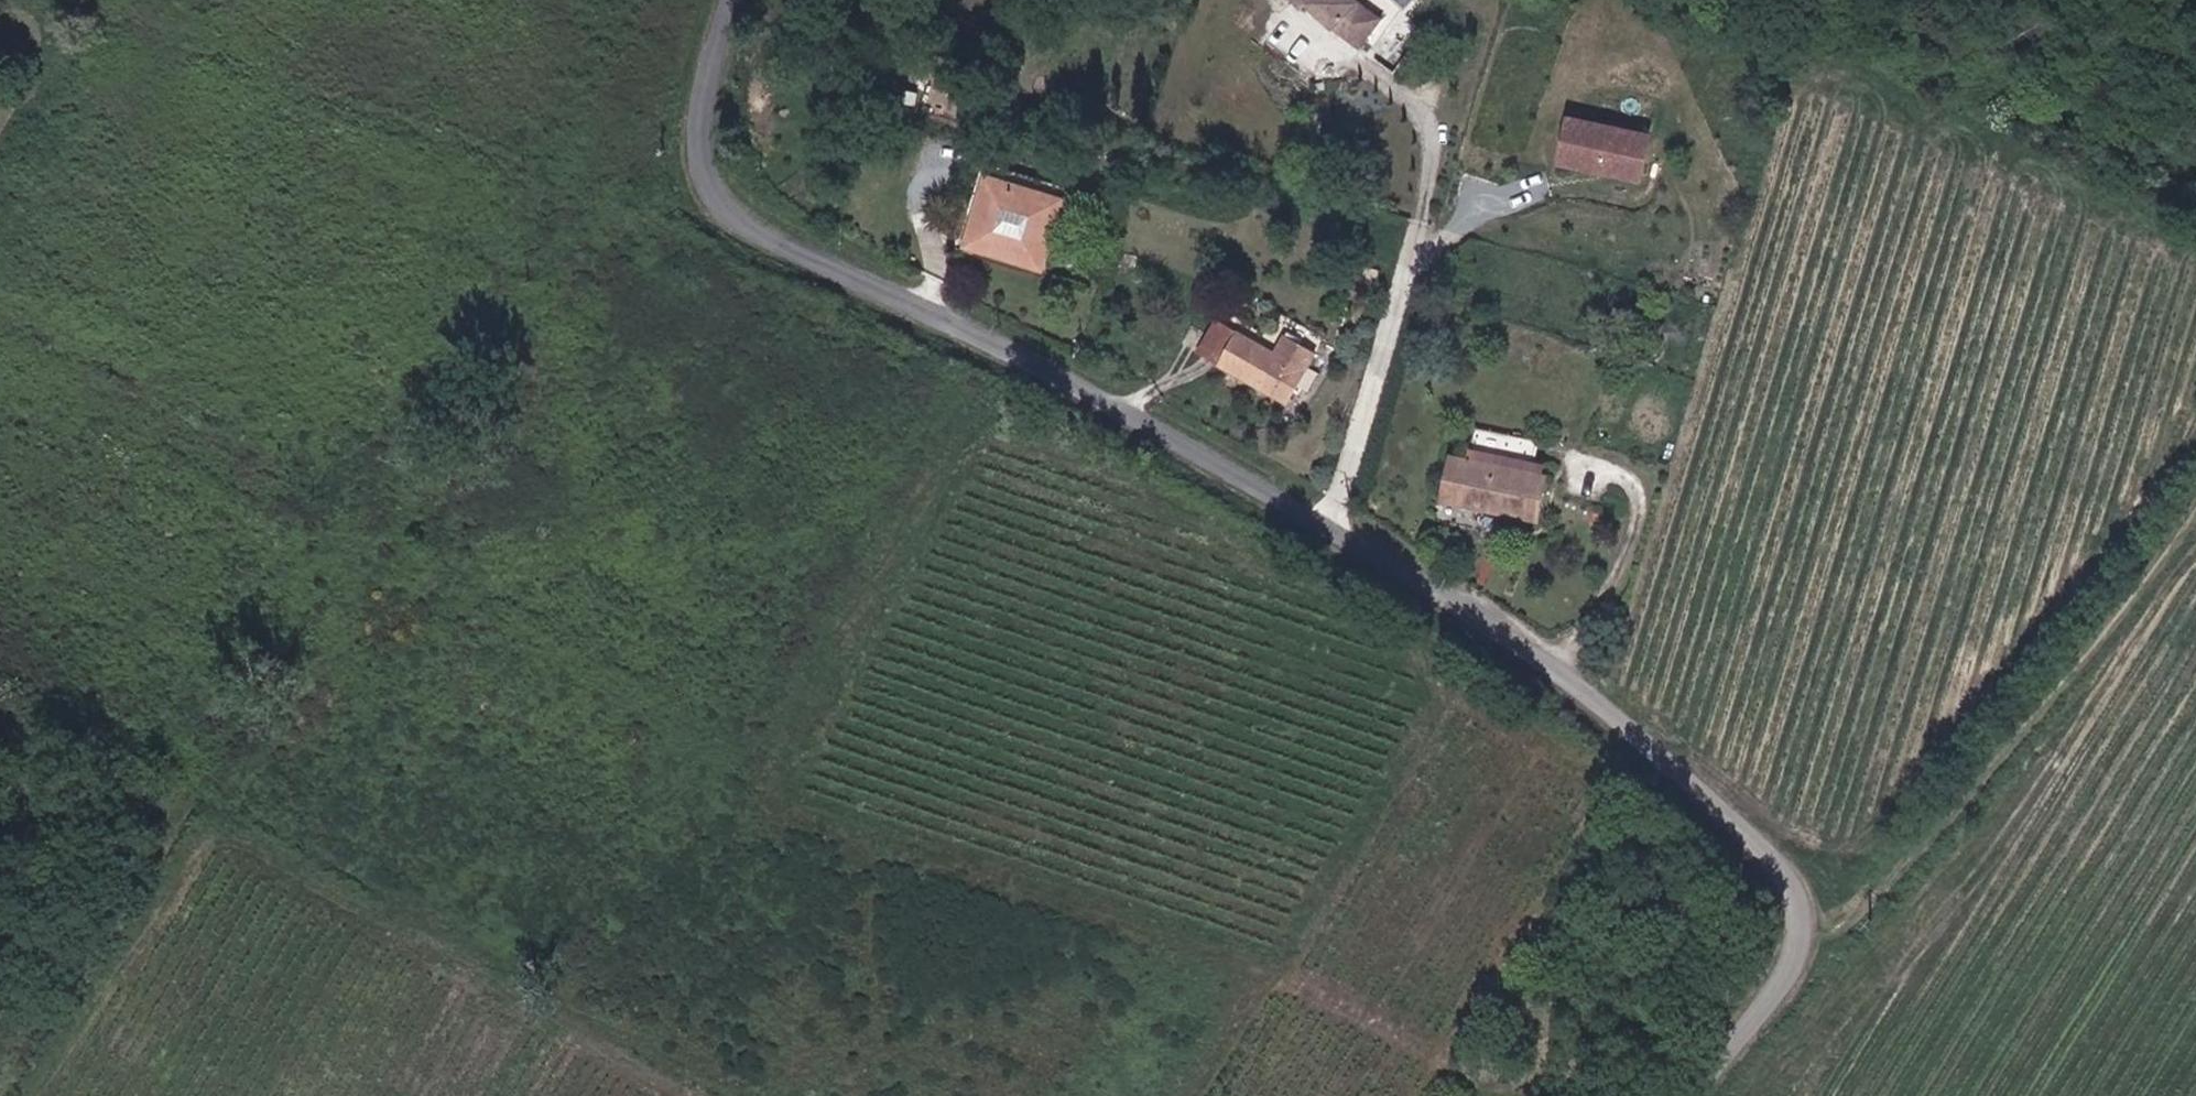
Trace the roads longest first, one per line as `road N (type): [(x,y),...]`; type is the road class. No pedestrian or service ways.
road 1 (unclassified): [(727,0),(694,143),(710,189),(772,238),(945,316),(1131,414),(1576,680),(1805,888),(1815,933),(1784,993),(1694,1095)]
road 2 (track): [(1815,933),(1849,925),(2005,760),(2156,578),(2195,515)]

